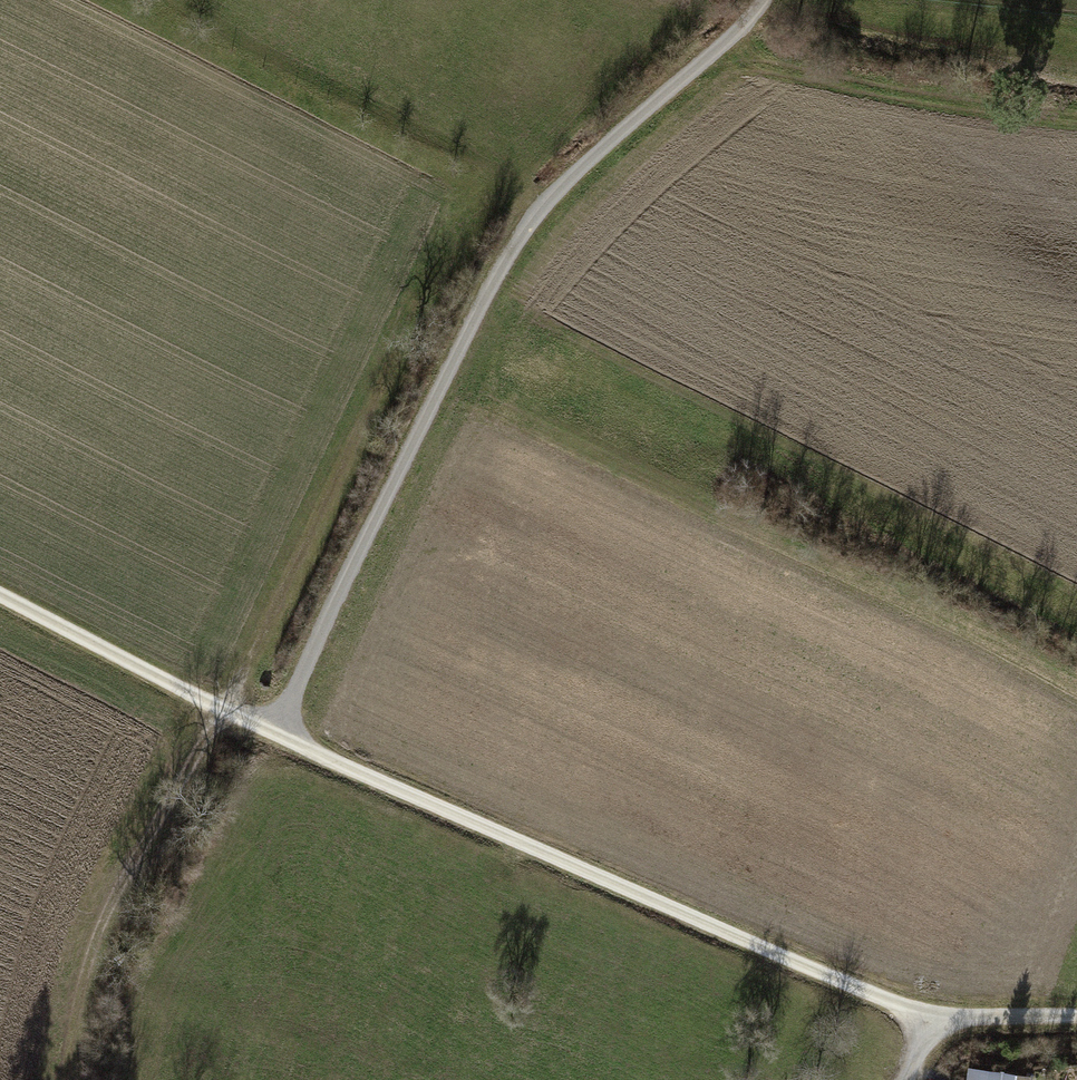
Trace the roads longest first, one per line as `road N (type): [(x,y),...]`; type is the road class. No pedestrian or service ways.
road 1 (track): [(535,214),(511,195),(479,192),(456,225),(253,651),(107,904),(75,999),(63,1079)]
road 2 (track): [(923,1015),(152,673),(0,597)]
road 3 (track): [(276,729),(458,346),(535,214),(763,0)]
road 4 (track): [(511,195),(529,164),(621,71),(632,0)]
road 5 (track): [(1076,1017),(923,1015)]

